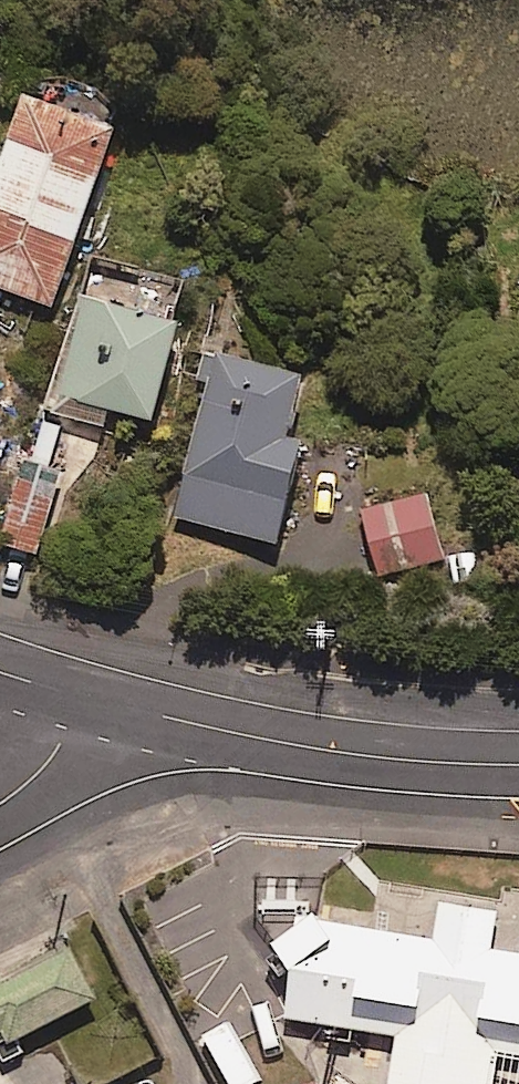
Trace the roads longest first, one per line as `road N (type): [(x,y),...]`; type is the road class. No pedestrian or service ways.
road 1 (residential): [(518,764),(298,746),(77,698)]
road 2 (residential): [(0,802),(63,743),(77,698)]

